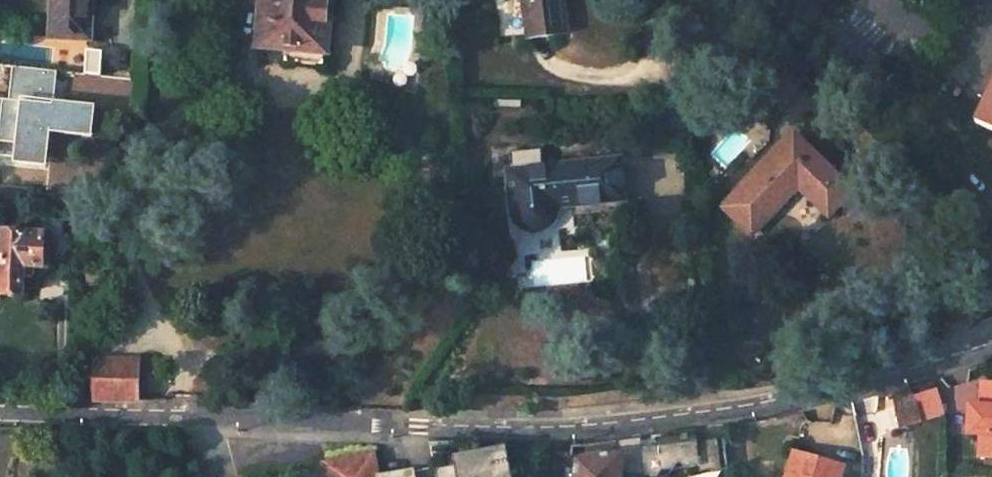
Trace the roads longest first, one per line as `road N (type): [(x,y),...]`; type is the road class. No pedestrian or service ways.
road 1 (residential): [(0,413),(603,430),(765,402),(991,346)]
road 2 (residential): [(991,197),(855,63)]

